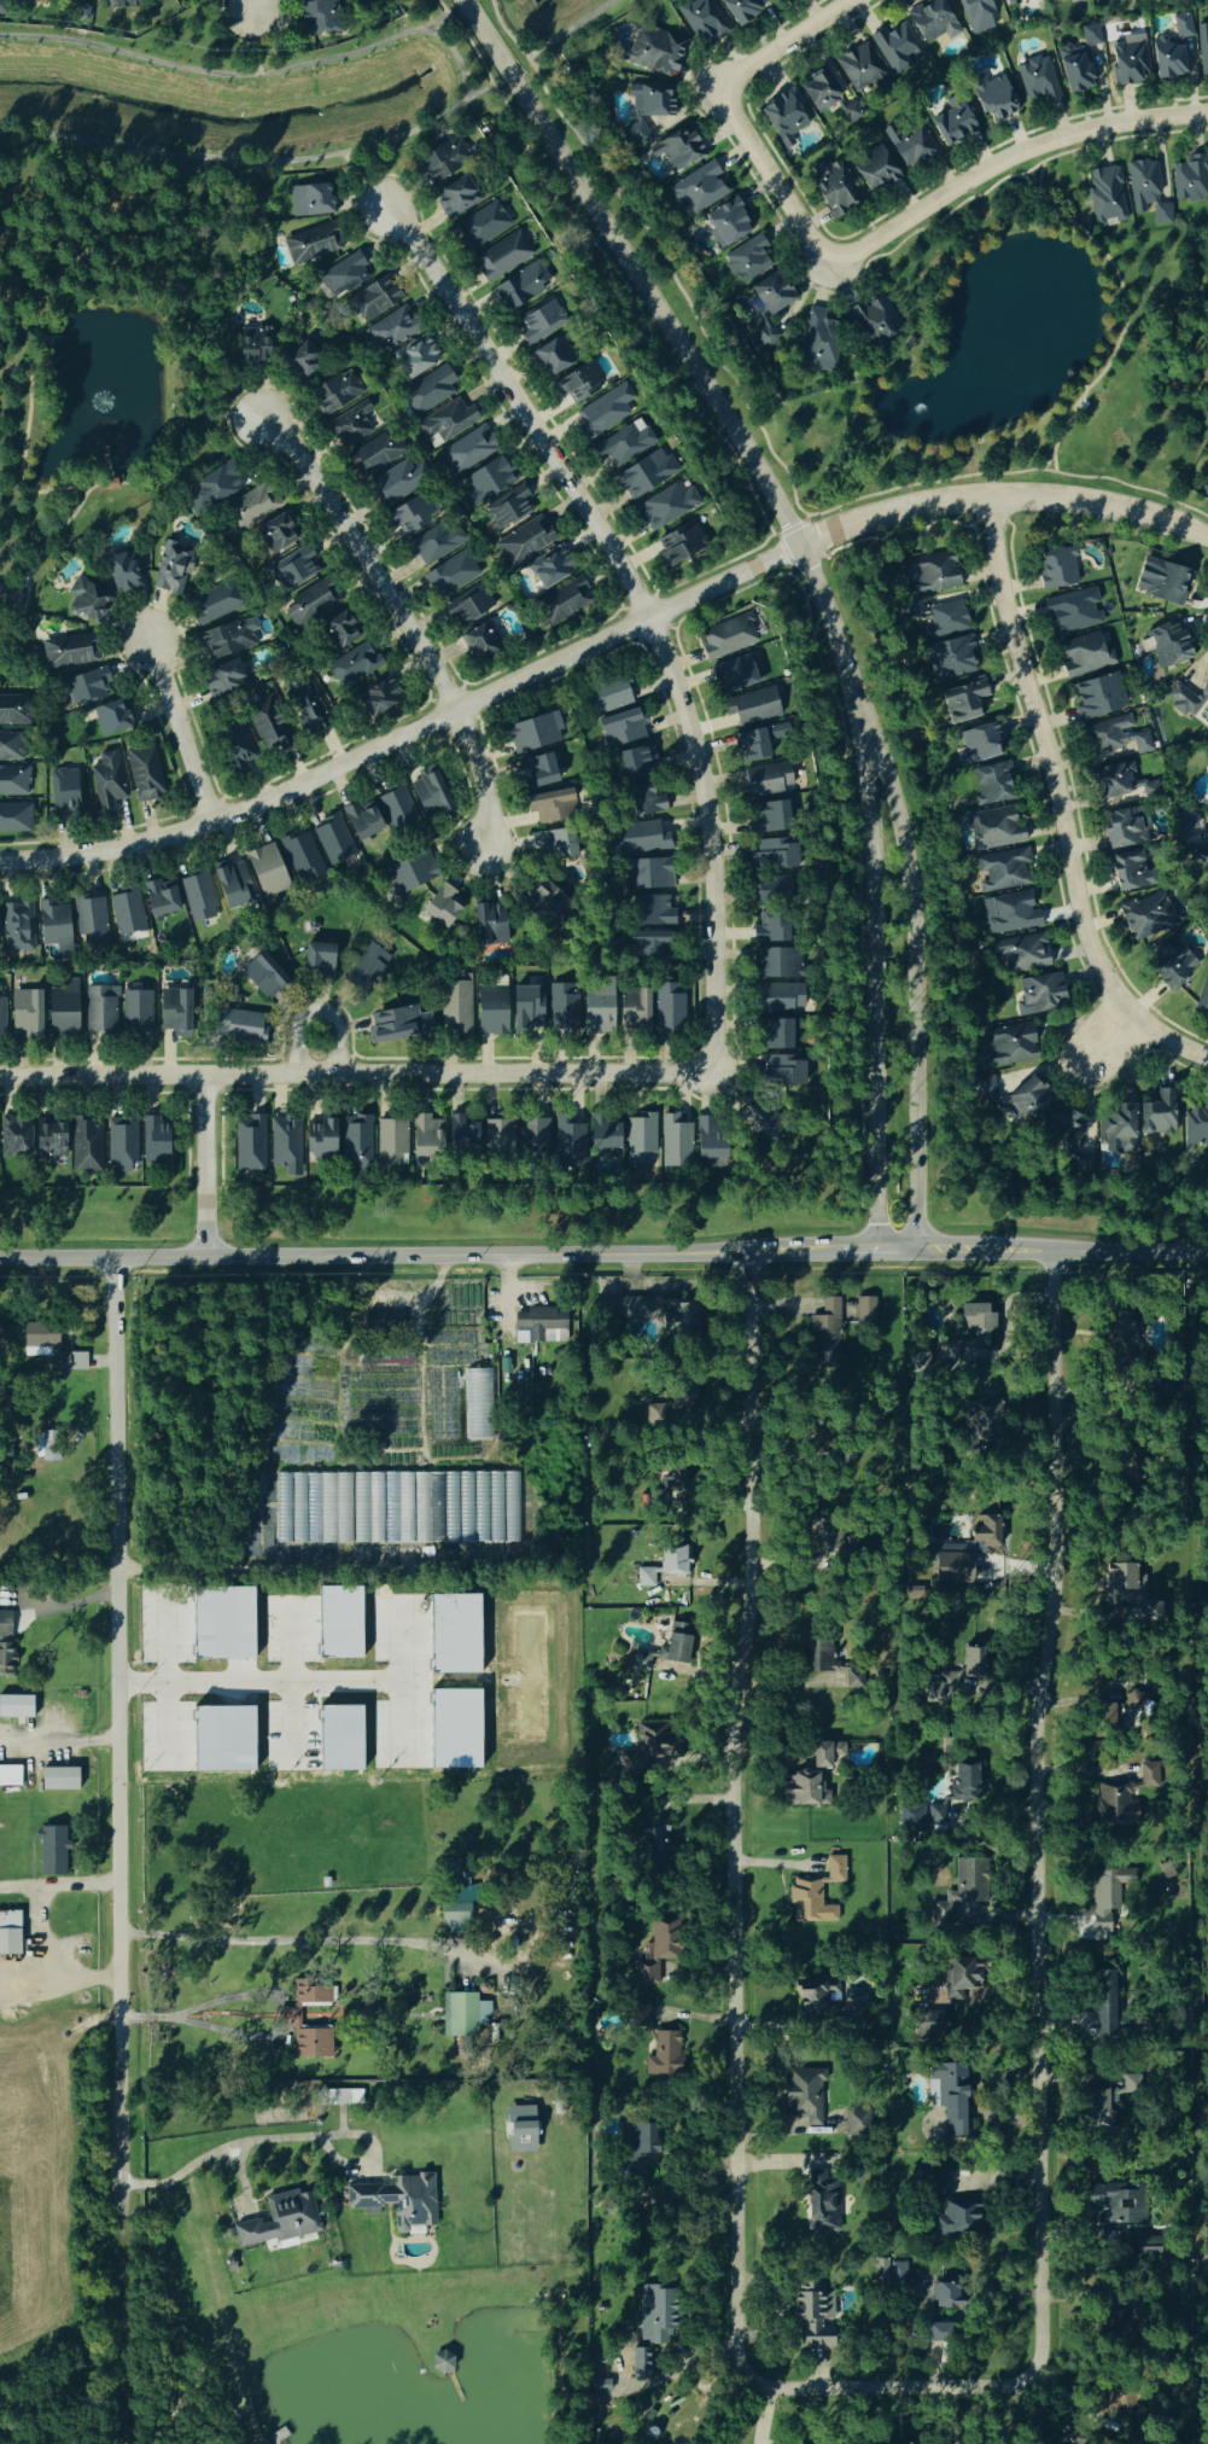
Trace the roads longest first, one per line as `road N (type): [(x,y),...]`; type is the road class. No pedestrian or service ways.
road 1 (residential): [(1055,1247),(1058,1596),(1039,1753),(1043,2356),(1034,2378),(1010,2385),(869,2387)]
road 2 (residential): [(1207,539),(1157,516),(1054,499),(873,517),(258,808),(124,849),(0,863)]
road 3 (residential): [(869,2387),(759,2387),(743,2376),(737,2358),(733,1745),(758,1600),(751,1249)]
road 4 (tertiary): [(0,1259),(1207,1248)]
road 5 (residential): [(121,2443),(122,1258)]
road 6 (residential): [(383,206),(601,529),(648,621),(701,817),(713,1075)]
road 7 (tertiary): [(461,0),(690,356),(801,547),(865,727)]
road 8 (residential): [(713,1075),(0,1081)]
road 9 (residential): [(992,504),(1005,627),(1044,758),(1072,906),(1096,972),(1134,1022),(1207,1056)]
road 10 (tertiary): [(918,1246),(914,912),(888,775),(865,727)]
road 11 (tertiary): [(865,727),(877,1246)]
road 12 (residential): [(258,419),(288,447),(454,715),(483,796),(478,844)]
road 13 (residential): [(825,266),(1014,153),(1115,118),(1207,114)]
road 14 (residential): [(717,89),(825,266)]
road 15 (residential): [(145,633),(214,821)]
road 16 (residential): [(203,1080),(203,1257)]
road 17 (residential): [(861,0),(717,89)]
road 18 (residential): [(339,1078),(338,1034),(331,1016),(315,1008),(298,1016),(297,1078)]

